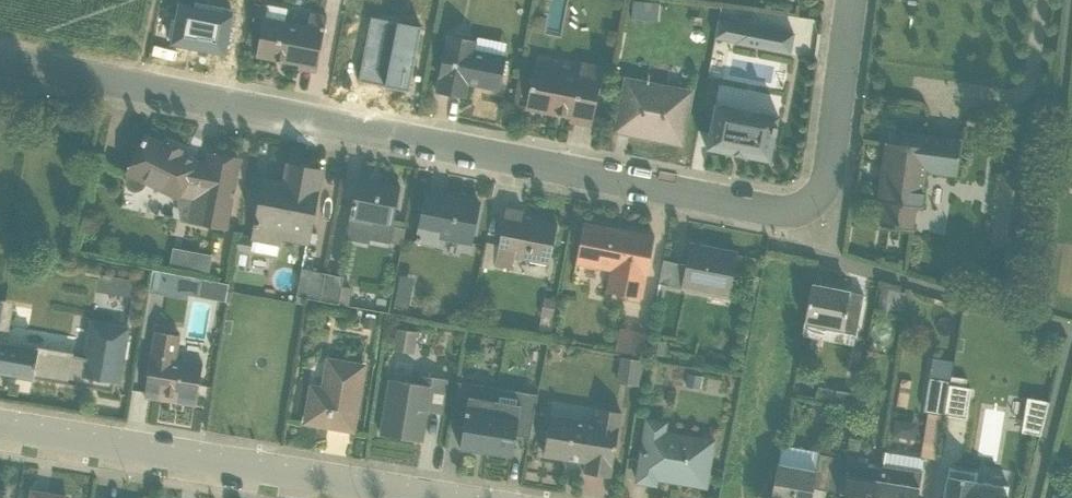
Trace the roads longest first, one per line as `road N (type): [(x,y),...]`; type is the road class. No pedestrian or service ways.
road 1 (residential): [(853,0),(829,179),(820,195),(791,210),(0,60)]
road 2 (residential): [(452,497),(0,420)]

